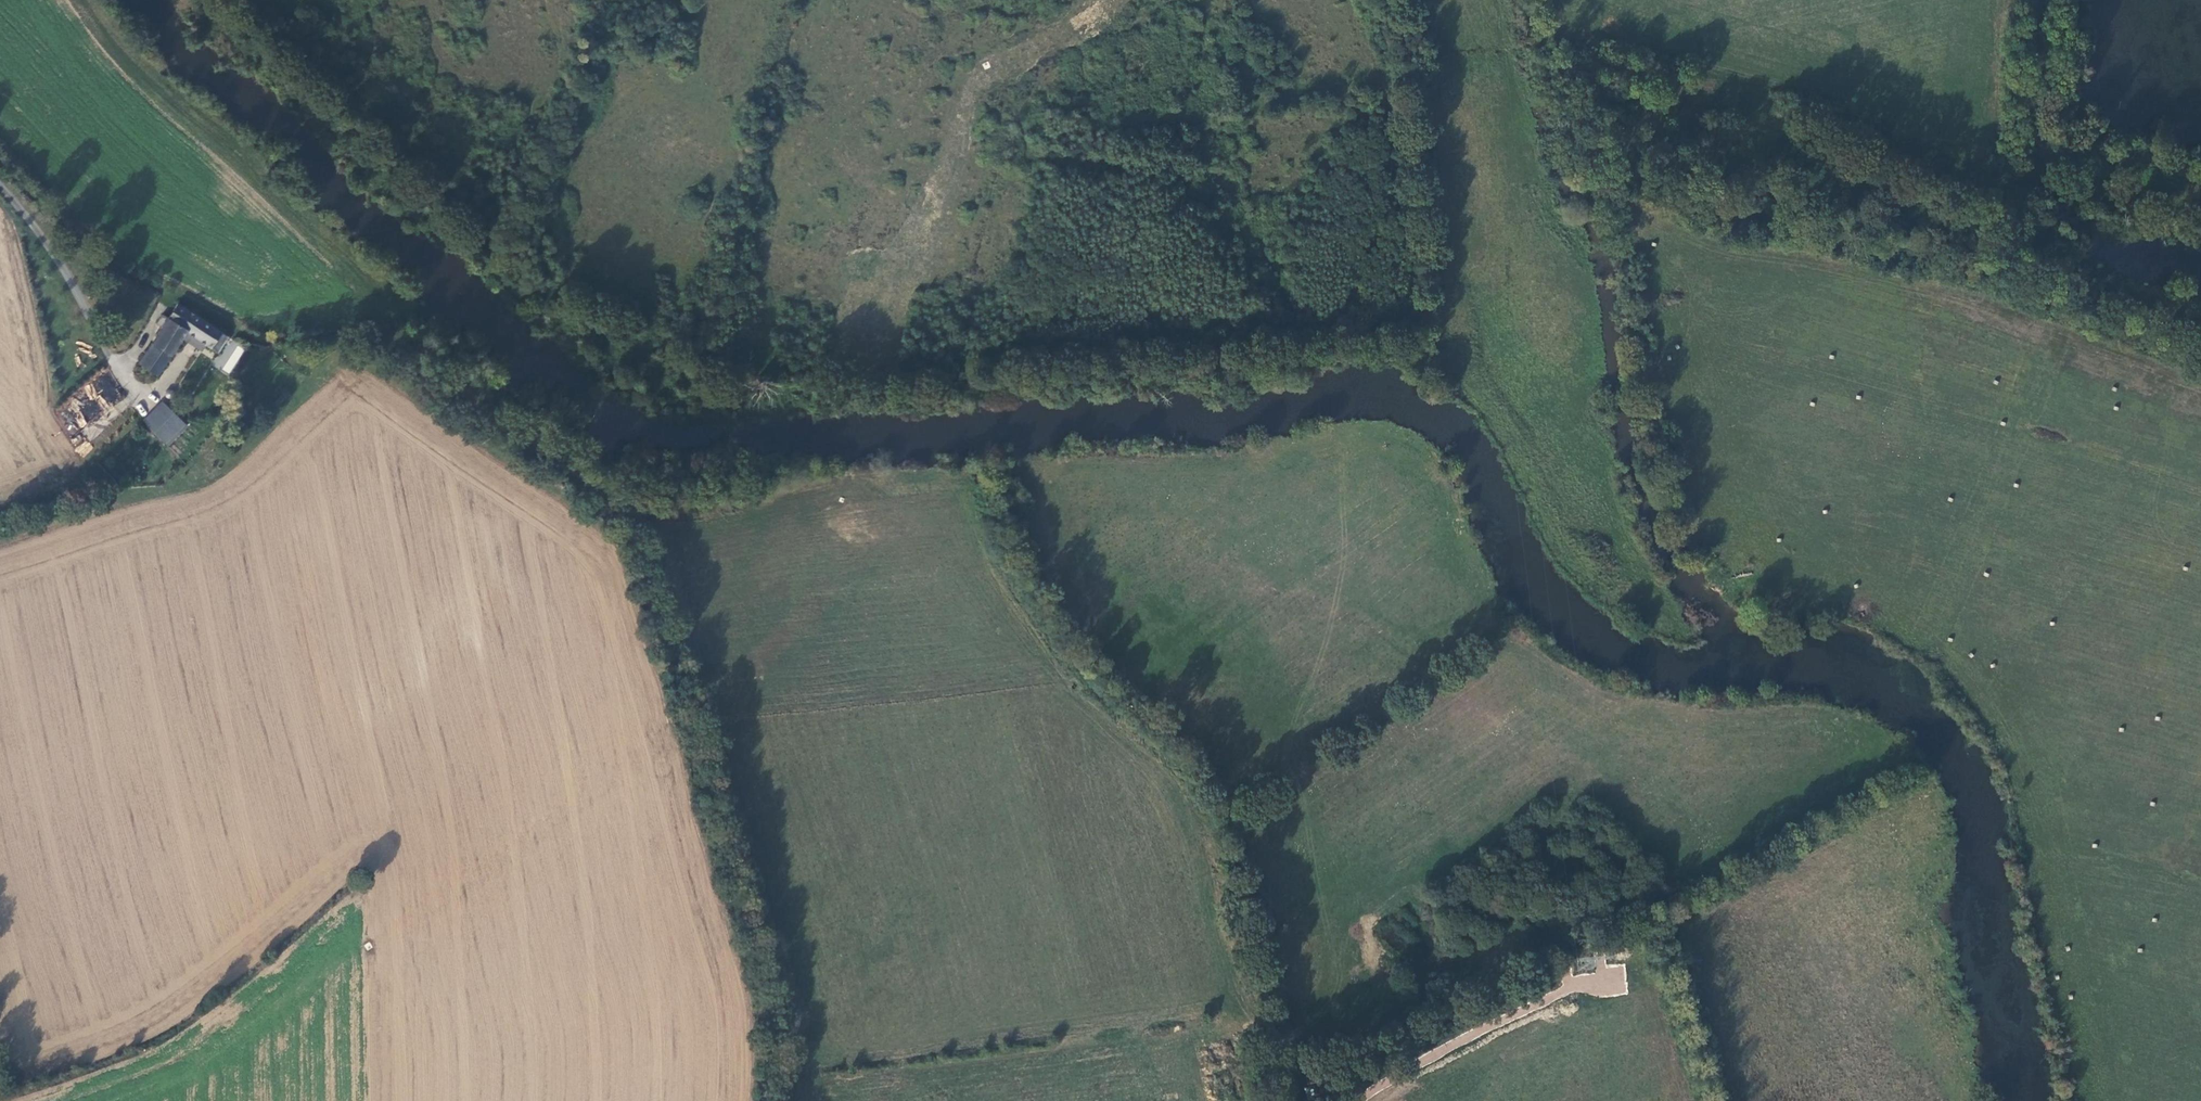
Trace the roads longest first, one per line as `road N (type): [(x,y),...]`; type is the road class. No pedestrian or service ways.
road 1 (unclassified): [(0,184),(63,267),(133,394)]

